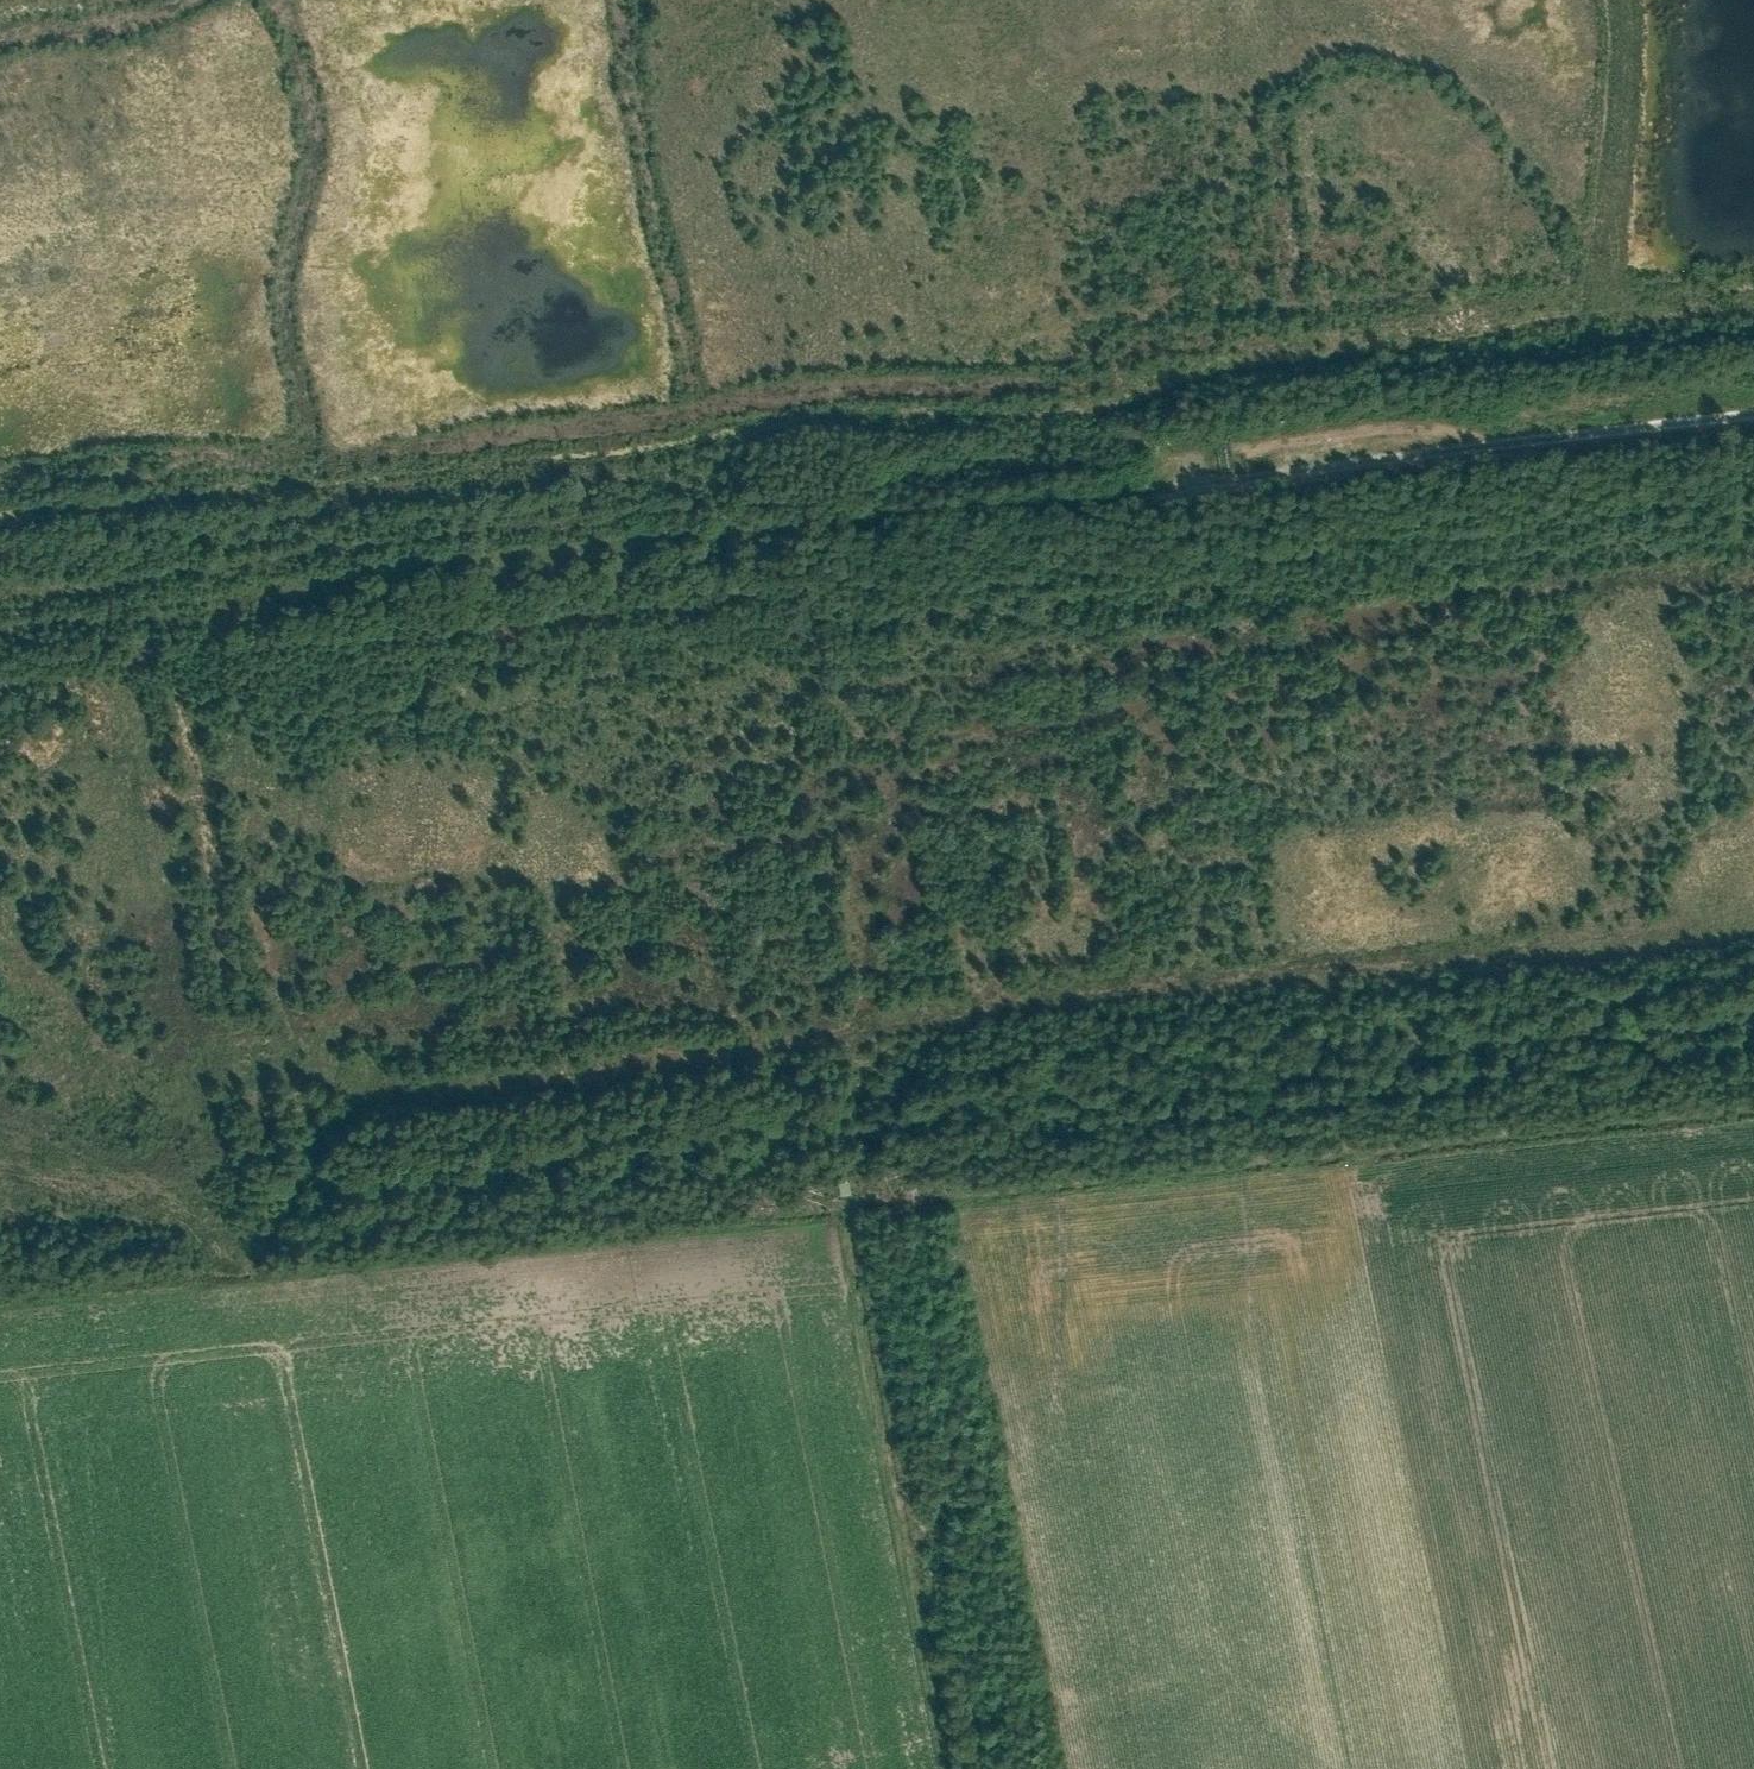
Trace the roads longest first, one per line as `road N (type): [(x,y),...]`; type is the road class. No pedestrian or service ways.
road 1 (track): [(1753,411),(1167,485)]

